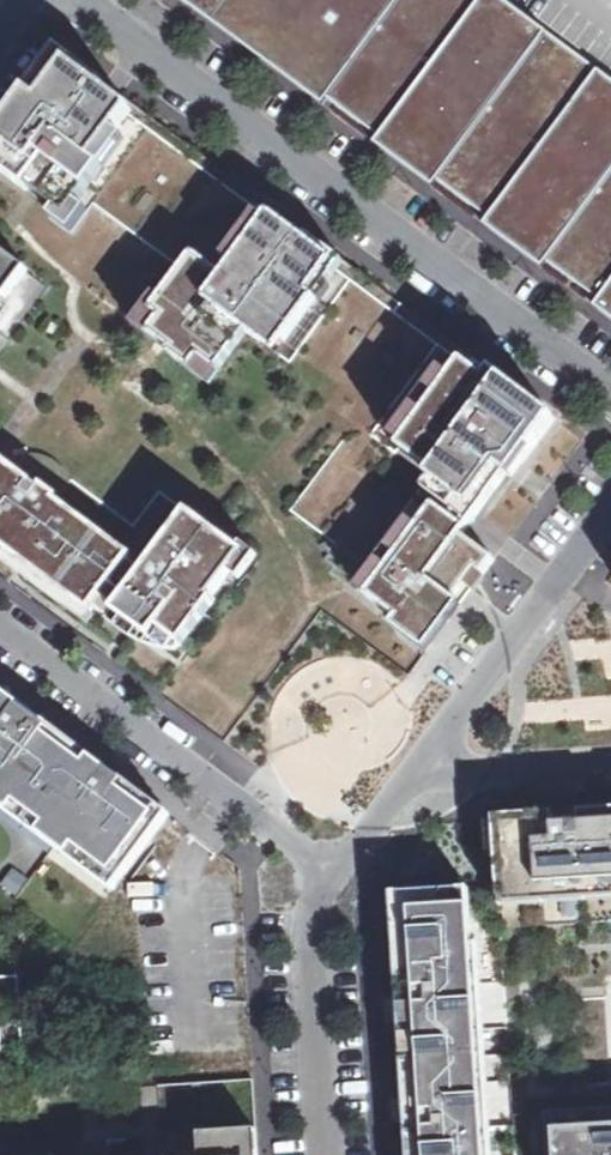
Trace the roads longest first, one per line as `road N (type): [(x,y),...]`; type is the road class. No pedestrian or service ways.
road 1 (residential): [(0,622),(338,876)]
road 2 (unclassified): [(411,779),(610,512)]
road 3 (unclassified): [(325,1154),(312,931),(338,876)]
road 4 (residential): [(411,779),(610,766)]
road 5 (unclassified): [(338,876),(411,779)]

